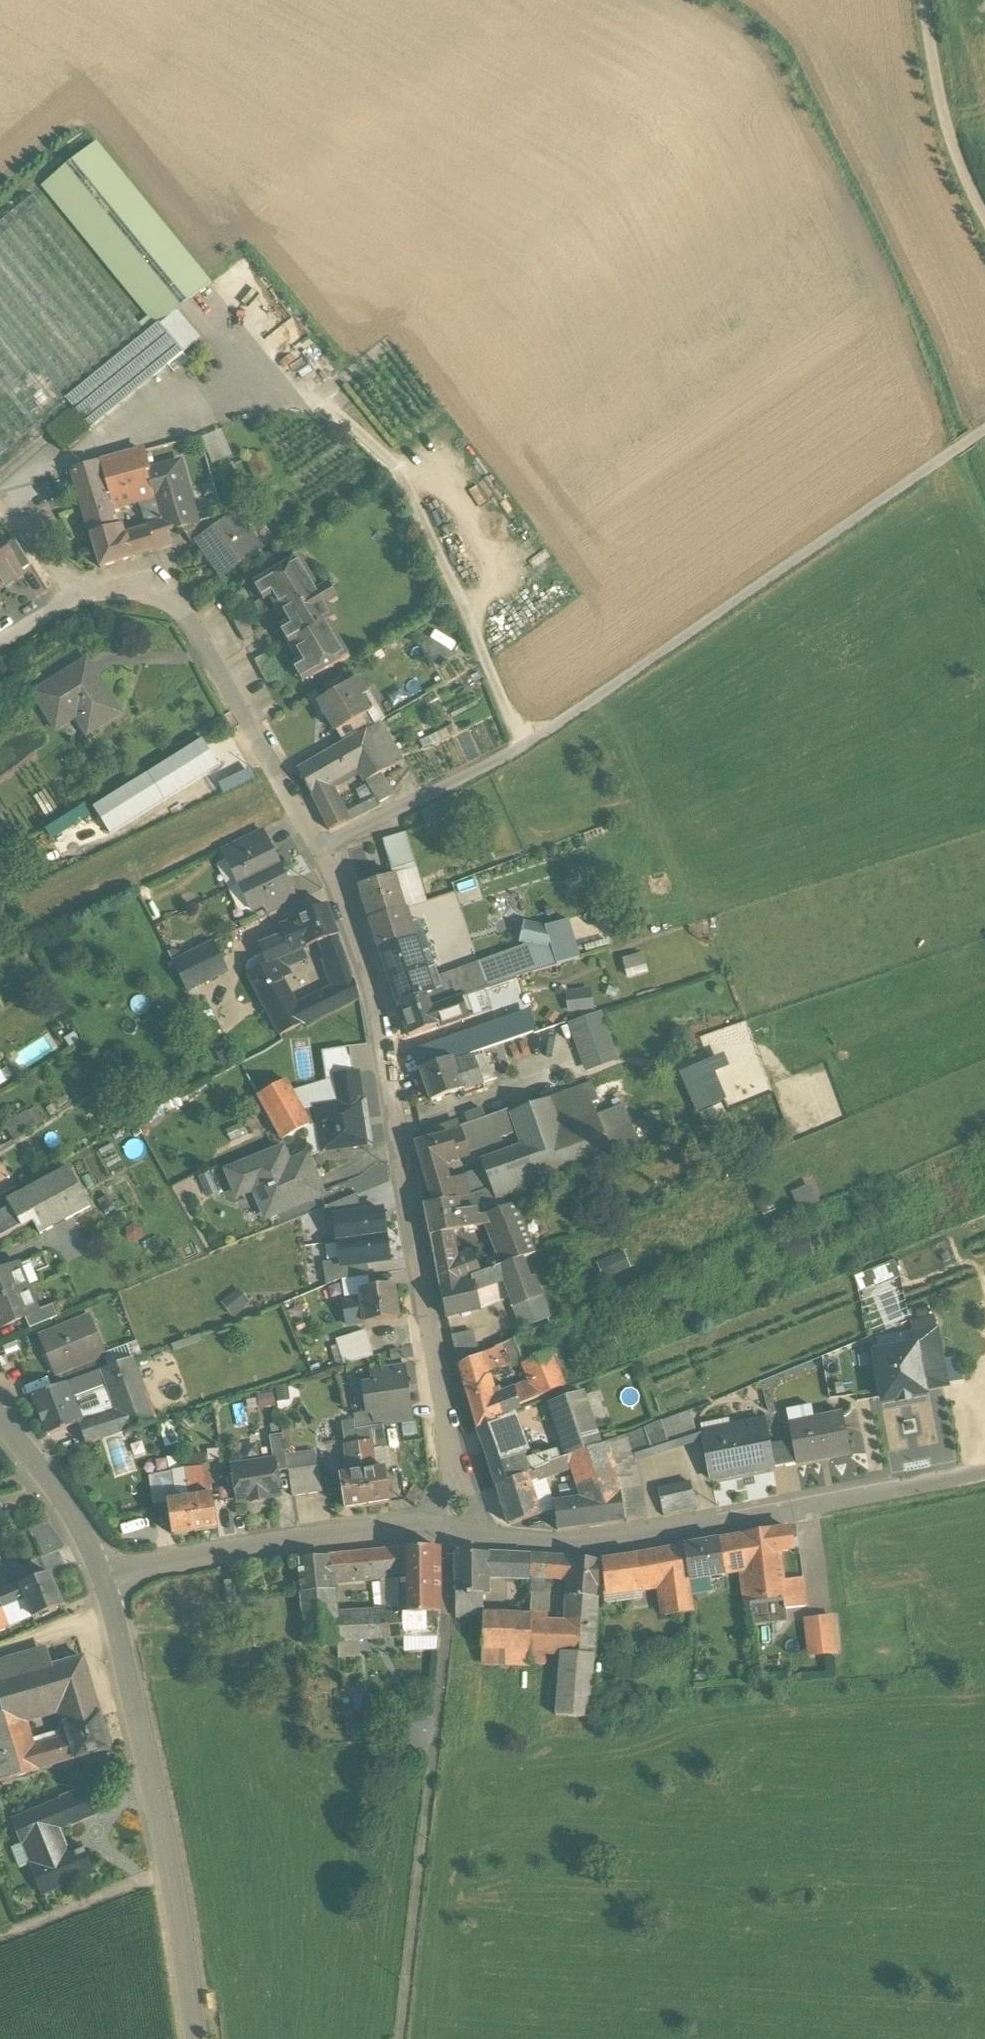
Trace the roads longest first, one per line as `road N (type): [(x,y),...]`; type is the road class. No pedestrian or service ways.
road 1 (residential): [(0,653),(101,598),(177,609),(317,852),(380,1005),(452,1474)]
road 2 (track): [(317,852),(518,752),(984,429)]
road 3 (residential): [(964,1479),(604,1546),(490,1536)]
road 4 (residential): [(197,2038),(162,1816),(103,1572)]
road 5 (residential): [(432,1523),(339,1531),(103,1572)]
road 6 (track): [(984,230),(932,106),(916,0)]
road 7 (residential): [(103,1572),(0,1418)]
road 8 (track): [(170,1873),(0,1943)]

